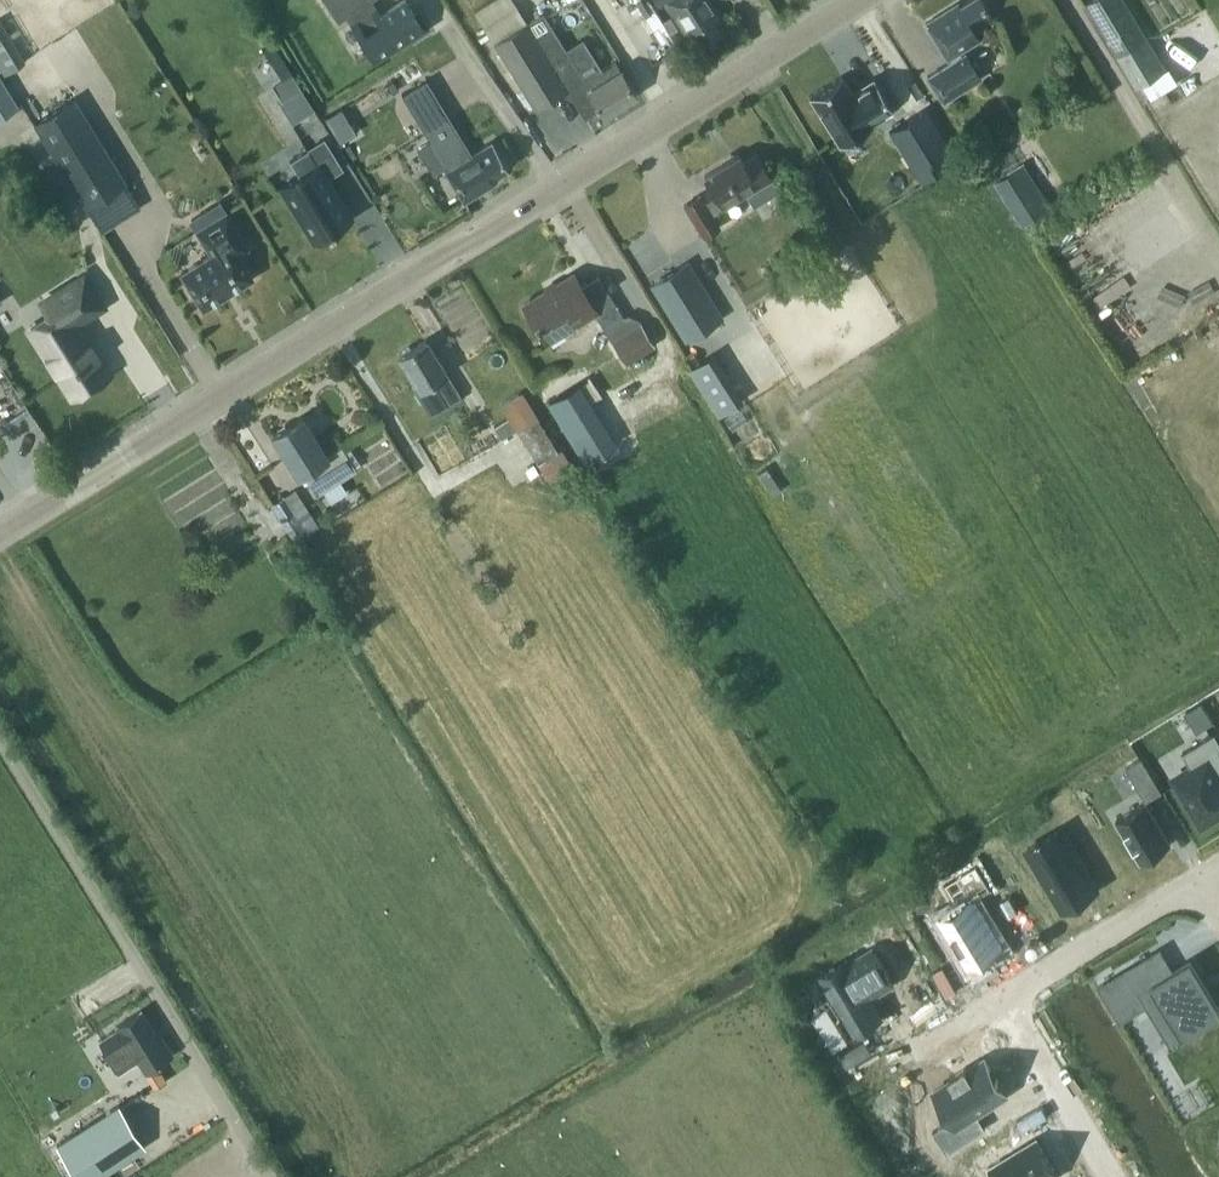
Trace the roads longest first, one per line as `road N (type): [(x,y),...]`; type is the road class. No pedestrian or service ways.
road 1 (tertiary): [(0,533),(856,0)]
road 2 (residential): [(1199,879),(1015,997),(1015,1018),(1112,1176)]

